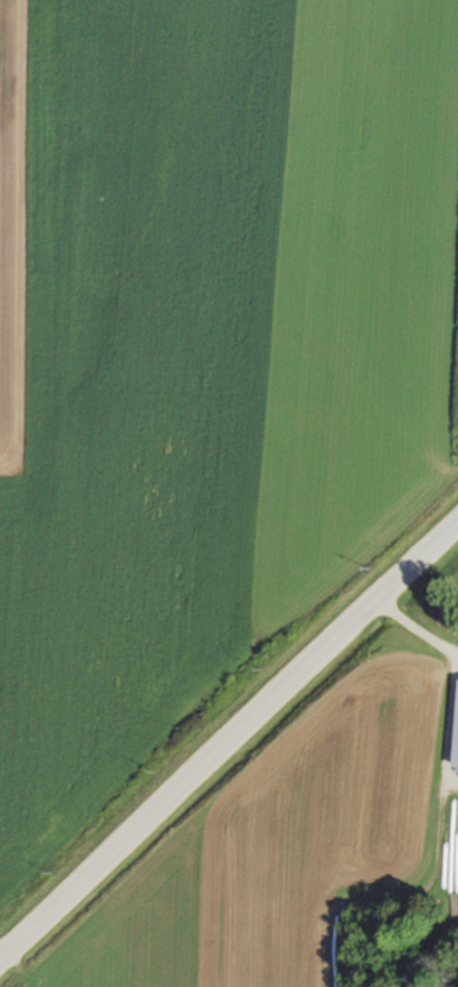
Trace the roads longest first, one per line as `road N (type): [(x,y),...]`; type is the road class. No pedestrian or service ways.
road 1 (tertiary): [(0,961),(457,524)]

